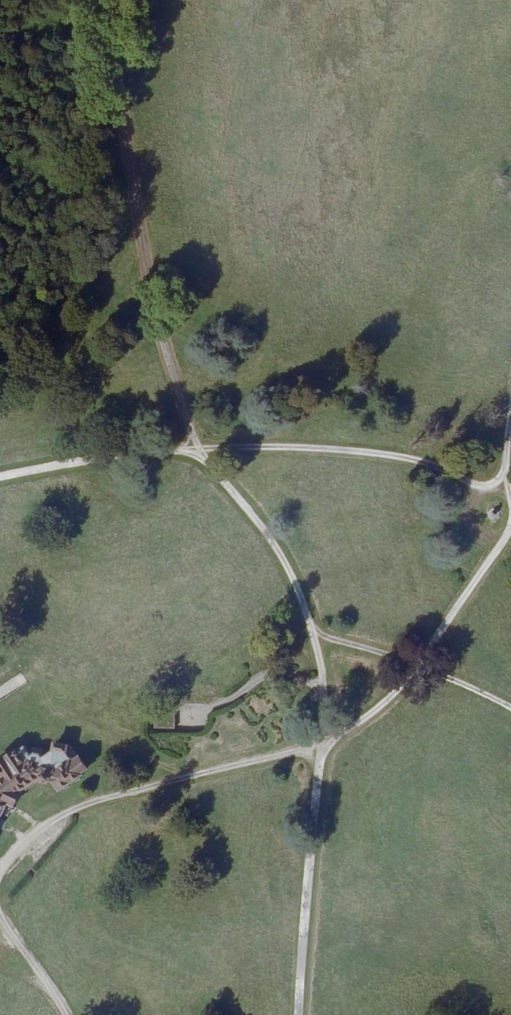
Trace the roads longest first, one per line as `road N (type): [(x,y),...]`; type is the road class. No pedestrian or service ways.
road 1 (unclassified): [(103,0),(151,312),(194,449)]
road 2 (unclassified): [(194,449),(402,458),(477,494)]
road 3 (unclassified): [(194,449),(278,559),(310,639)]
road 4 (unclassified): [(0,478),(194,449)]
road 5 (unclassified): [(499,538),(412,668)]
road 6 (unclassified): [(412,668),(369,715),(317,747)]

